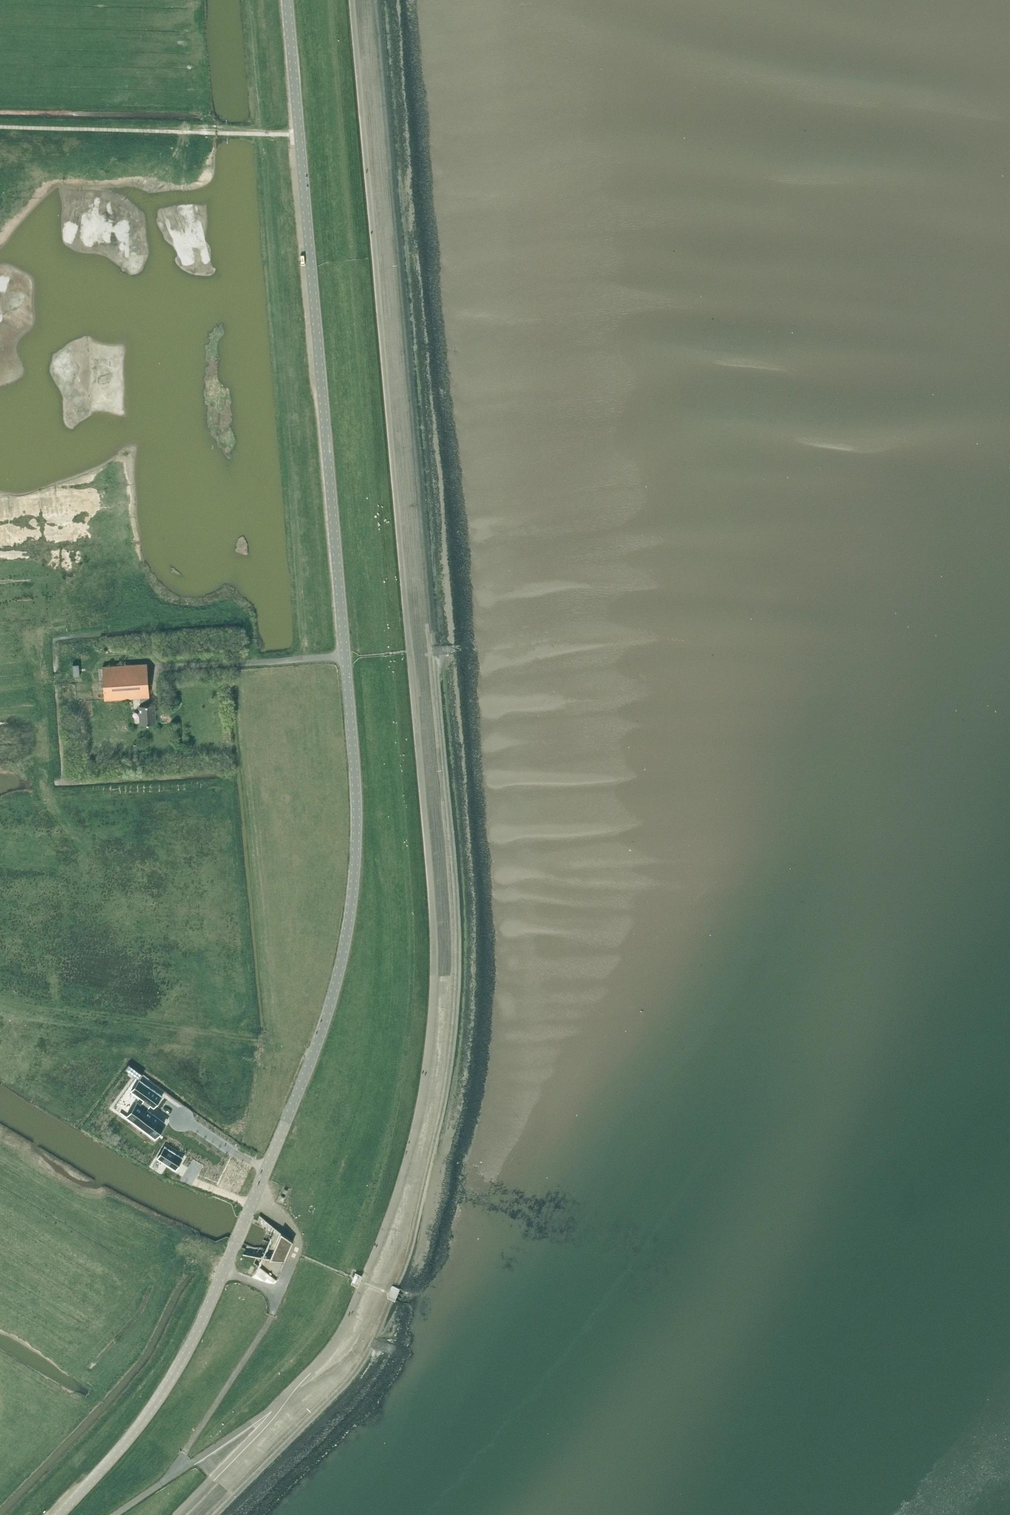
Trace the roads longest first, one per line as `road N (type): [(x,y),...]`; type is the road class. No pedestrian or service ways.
road 1 (tertiary): [(58,1514),(142,1421),(193,1337),(313,1059),(347,945),(357,793),(288,0)]
road 2 (track): [(299,127),(0,125)]
road 3 (track): [(224,1270),(265,1287),(274,1312),(178,1471)]

